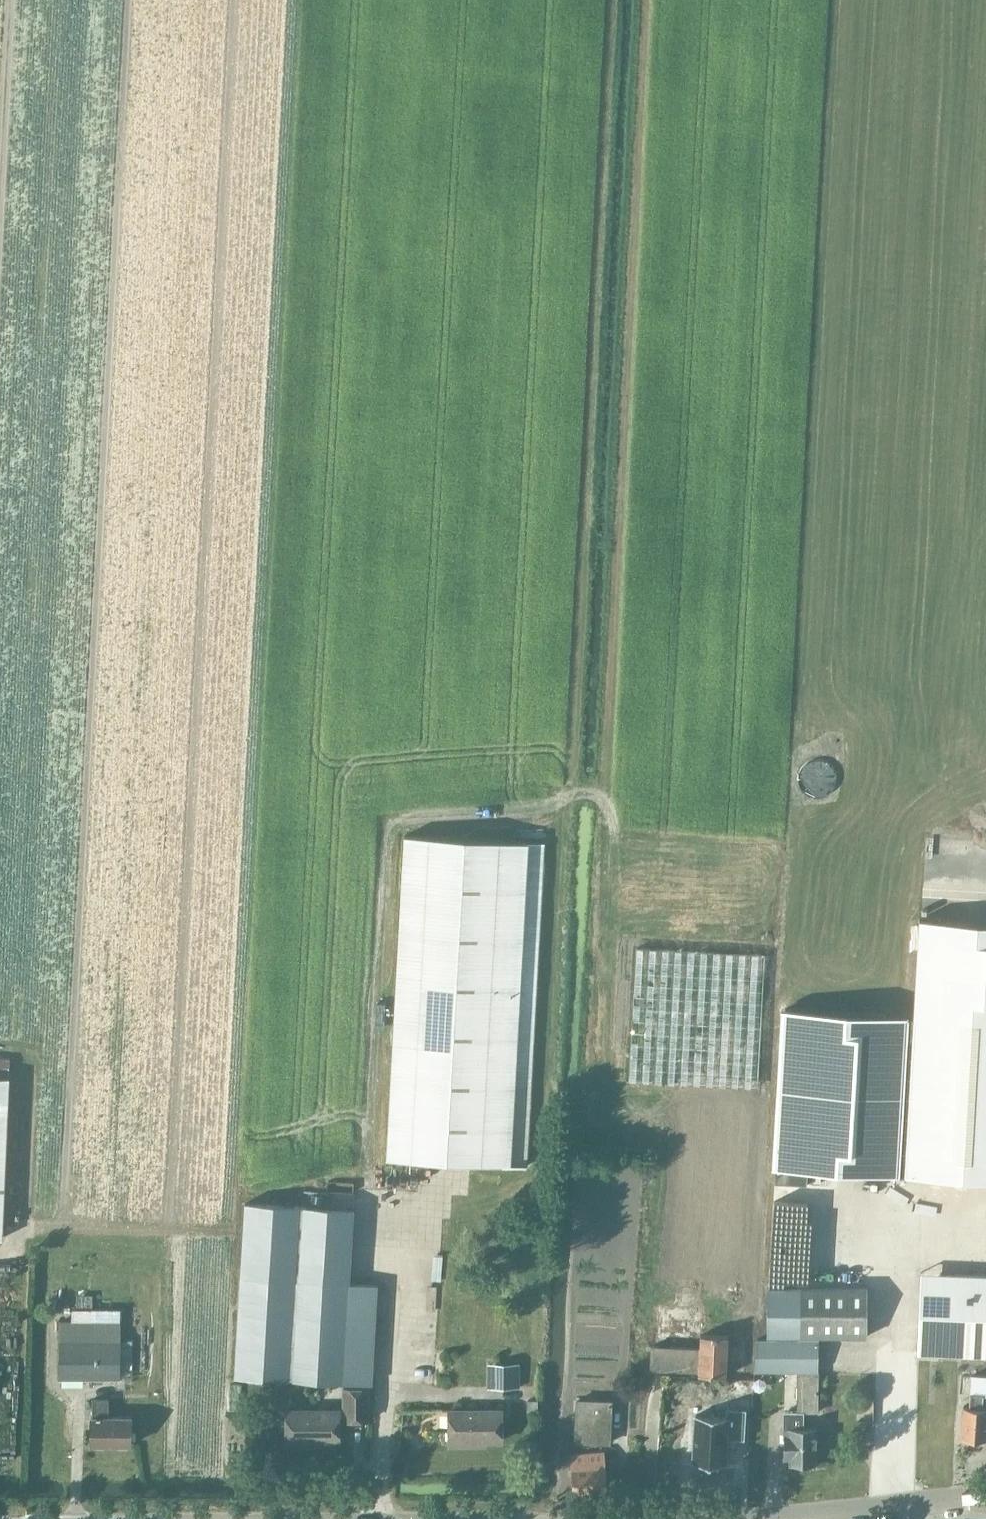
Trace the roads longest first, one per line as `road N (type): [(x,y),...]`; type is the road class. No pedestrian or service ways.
road 1 (tertiary): [(813,1518),(985,1504)]

